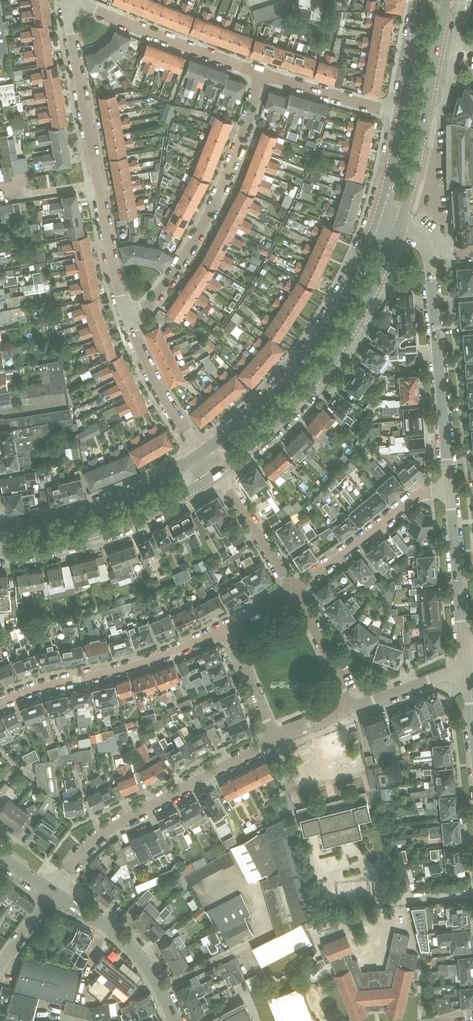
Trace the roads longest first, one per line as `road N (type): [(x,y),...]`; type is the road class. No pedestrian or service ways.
road 1 (residential): [(129,317),(68,4)]
road 2 (primary): [(217,476),(291,412),(347,341),(400,226)]
road 3 (primary): [(377,219),(311,351),(270,400),(203,456)]
road 4 (residential): [(264,75),(198,235),(163,290),(129,317)]
road 5 (residential): [(52,893),(99,834),(275,739)]
road 6 (residential): [(0,704),(229,627)]
road 7 (tertiary): [(450,490),(428,254)]
road 8 (primary): [(0,553),(115,528),(217,476)]
road 9 (primary): [(400,226),(447,0)]
road 10 (primary): [(203,456),(107,506),(0,528)]
road 11 (residential): [(264,75),(68,4)]
road 12 (residential): [(293,590),(418,495),(450,490)]
road 13 (residential): [(175,1020),(127,944),(52,893)]
road 14 (tertiary): [(467,665),(450,490)]
road 15 (residential): [(203,456),(129,317)]
road 16 (residential): [(402,116),(264,75)]
road 17 (residential): [(293,590),(217,476)]
road 18 (residential): [(350,708),(293,590)]
road 19 (residential): [(350,708),(467,665)]
road 20 (residential): [(275,739),(229,627)]

